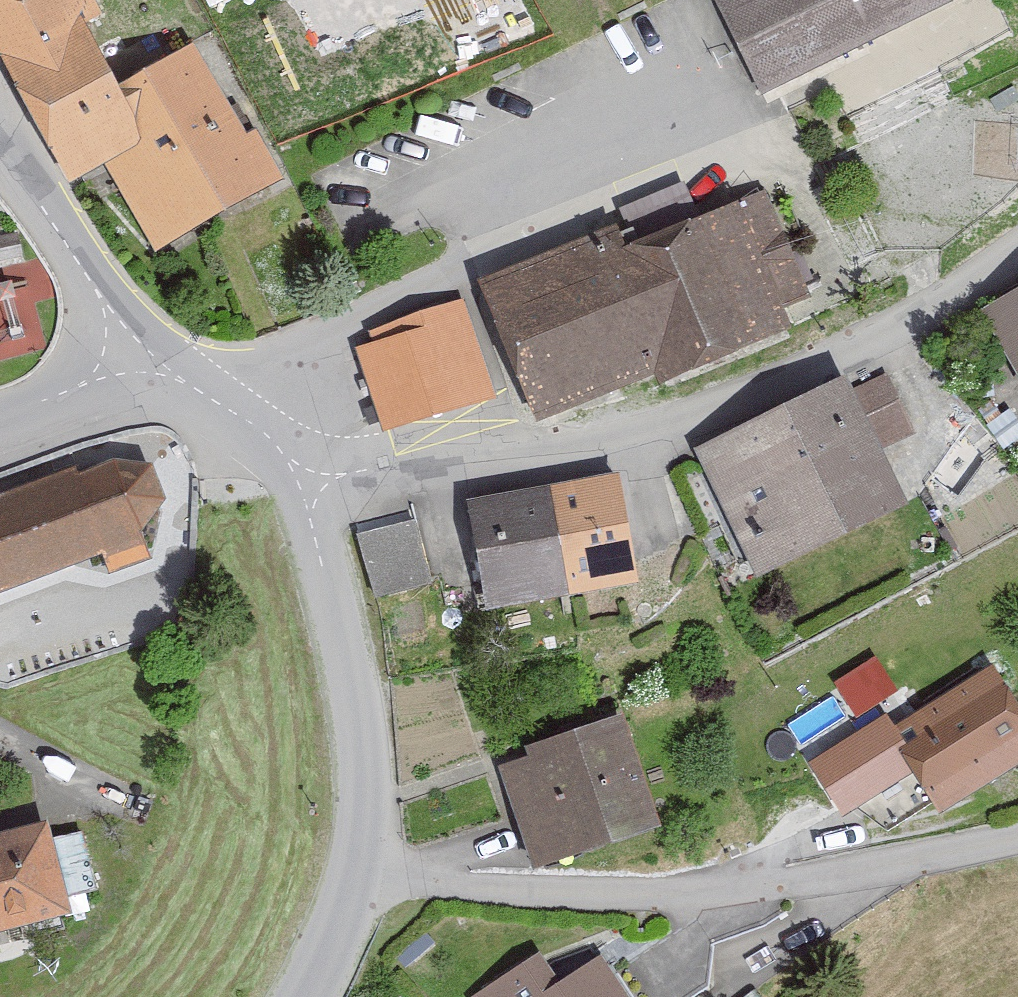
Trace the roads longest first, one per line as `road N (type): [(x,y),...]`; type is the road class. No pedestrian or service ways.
road 1 (residential): [(310,483),(650,431),(914,321),(1017,247)]
road 2 (residential): [(1017,844),(718,900),(514,896),(356,867)]
road 3 (unclassified): [(356,867),(359,728),(310,483)]
road 4 (unclassified): [(121,358),(98,291),(0,148)]
road 5 (unclassified): [(310,483),(192,385),(121,358)]
road 6 (unclassified): [(301,996),(356,867)]
road 7 (residential): [(121,358),(0,424)]

